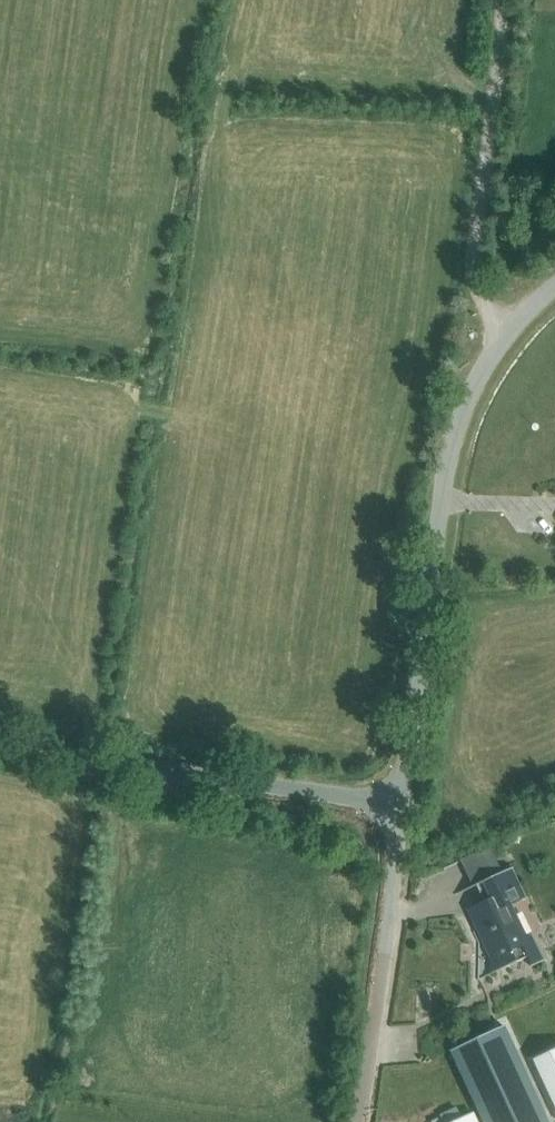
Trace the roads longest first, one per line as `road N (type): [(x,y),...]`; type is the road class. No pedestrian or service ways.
road 1 (unclassified): [(404,806),(447,469),(471,392),(506,332)]
road 2 (unclassified): [(404,806),(0,748)]
road 3 (unclassified): [(506,332),(487,309),(475,273),(506,0)]
road 4 (unclassified): [(360,1121),(404,806)]

